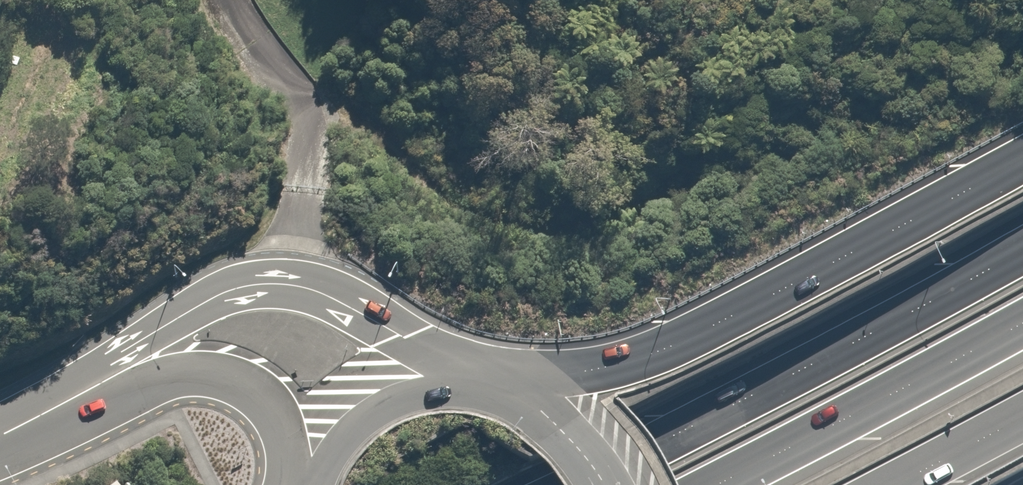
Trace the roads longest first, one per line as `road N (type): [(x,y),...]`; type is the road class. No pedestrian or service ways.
road 1 (trunk): [(510,394),(692,338),(1022,154)]
road 2 (trunk): [(561,484),(1022,242)]
road 3 (tertiary): [(89,388),(209,300),(272,283),(328,297),(471,384)]
road 4 (trunk): [(1022,326),(741,484)]
road 5 (tertiary): [(305,484),(259,400),(234,379),(187,371),(89,388)]
road 6 (secondary): [(316,484),(355,420),(434,383),(471,384)]
road 7 (trunk): [(1022,422),(907,484)]
road 8 (secondary): [(510,394),(548,419),(596,484)]

